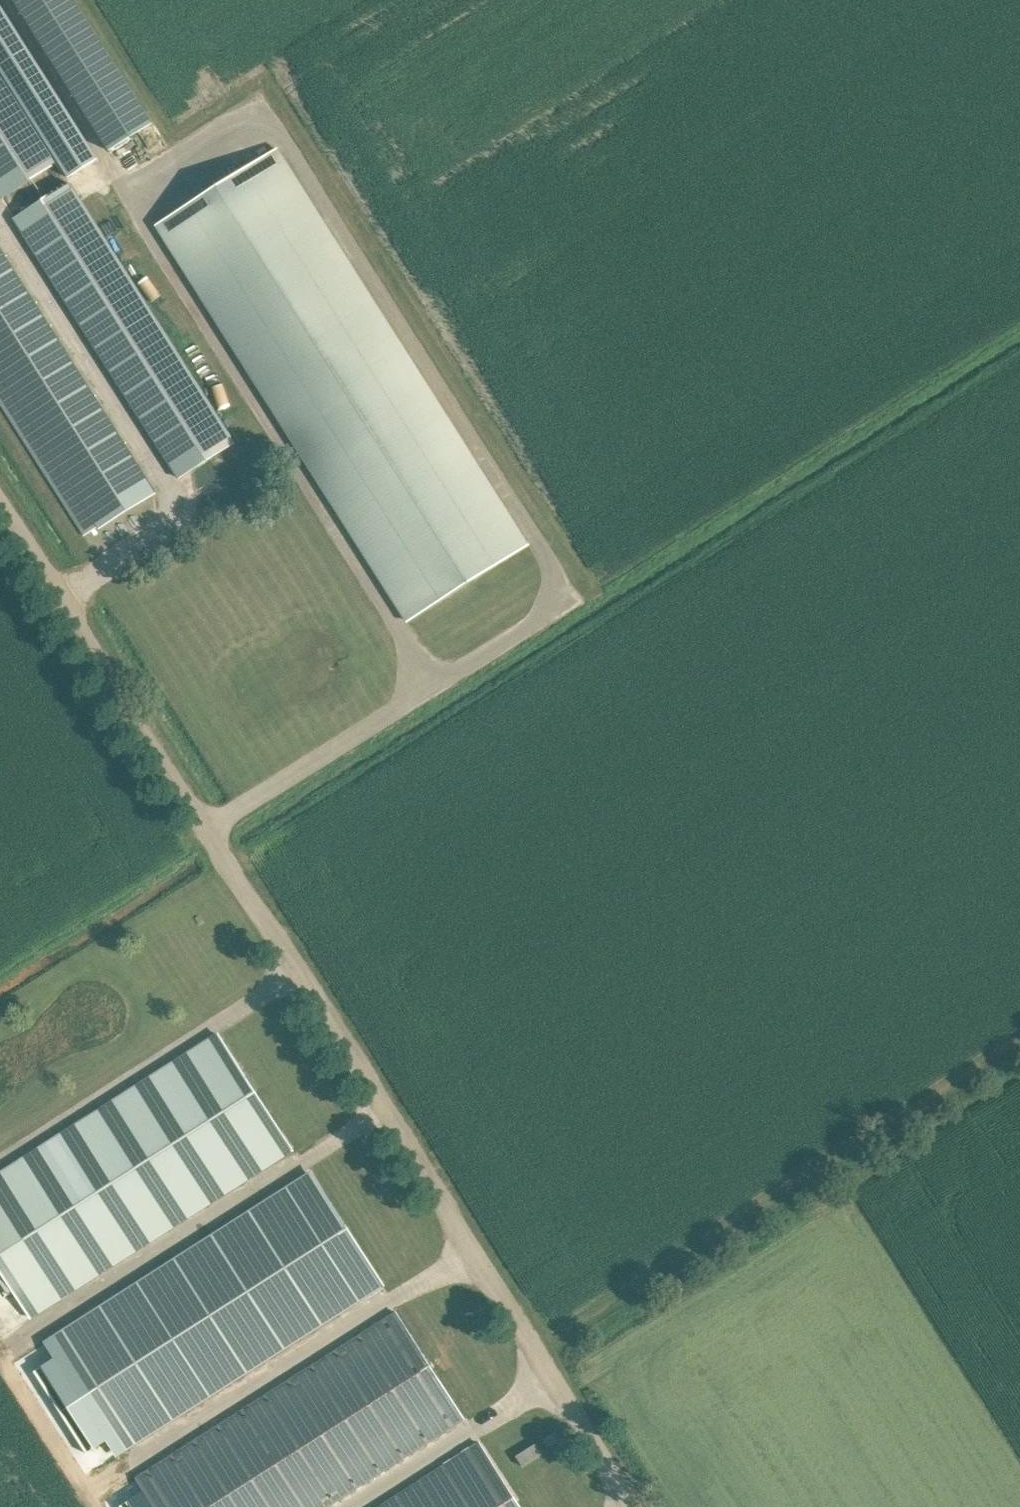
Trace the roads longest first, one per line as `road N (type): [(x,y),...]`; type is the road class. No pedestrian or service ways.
road 1 (track): [(625,1506),(0,513)]

